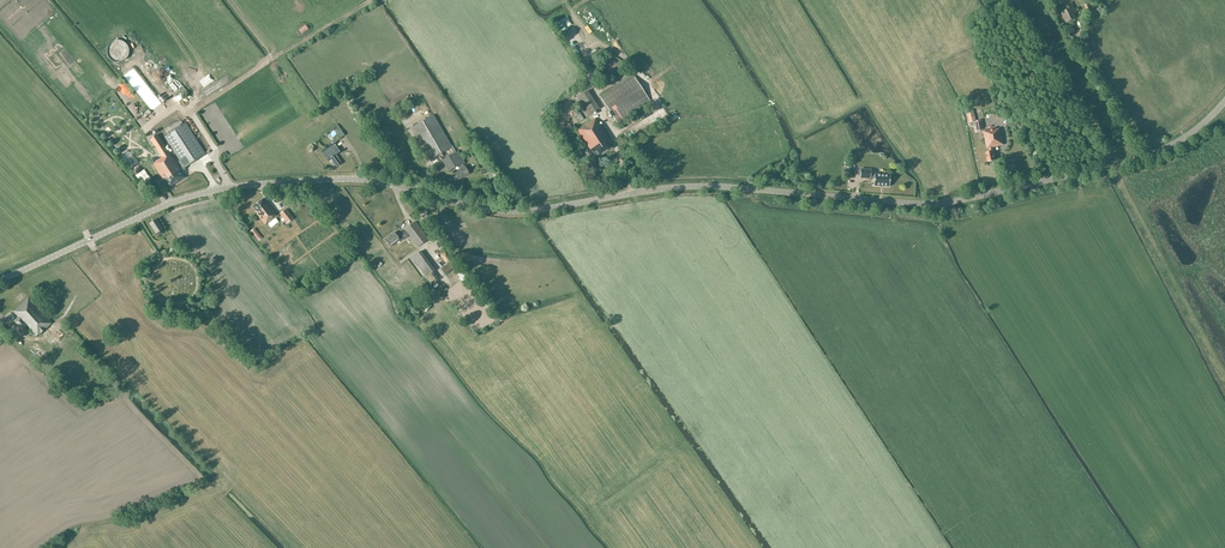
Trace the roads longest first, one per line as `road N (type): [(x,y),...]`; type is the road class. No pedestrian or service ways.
road 1 (tertiary): [(0,280),(182,199),(283,181),(354,179),(509,212),(680,187),(961,203),(1140,159),(1185,137),(1224,103)]
road 2 (track): [(1151,154),(1077,30)]

